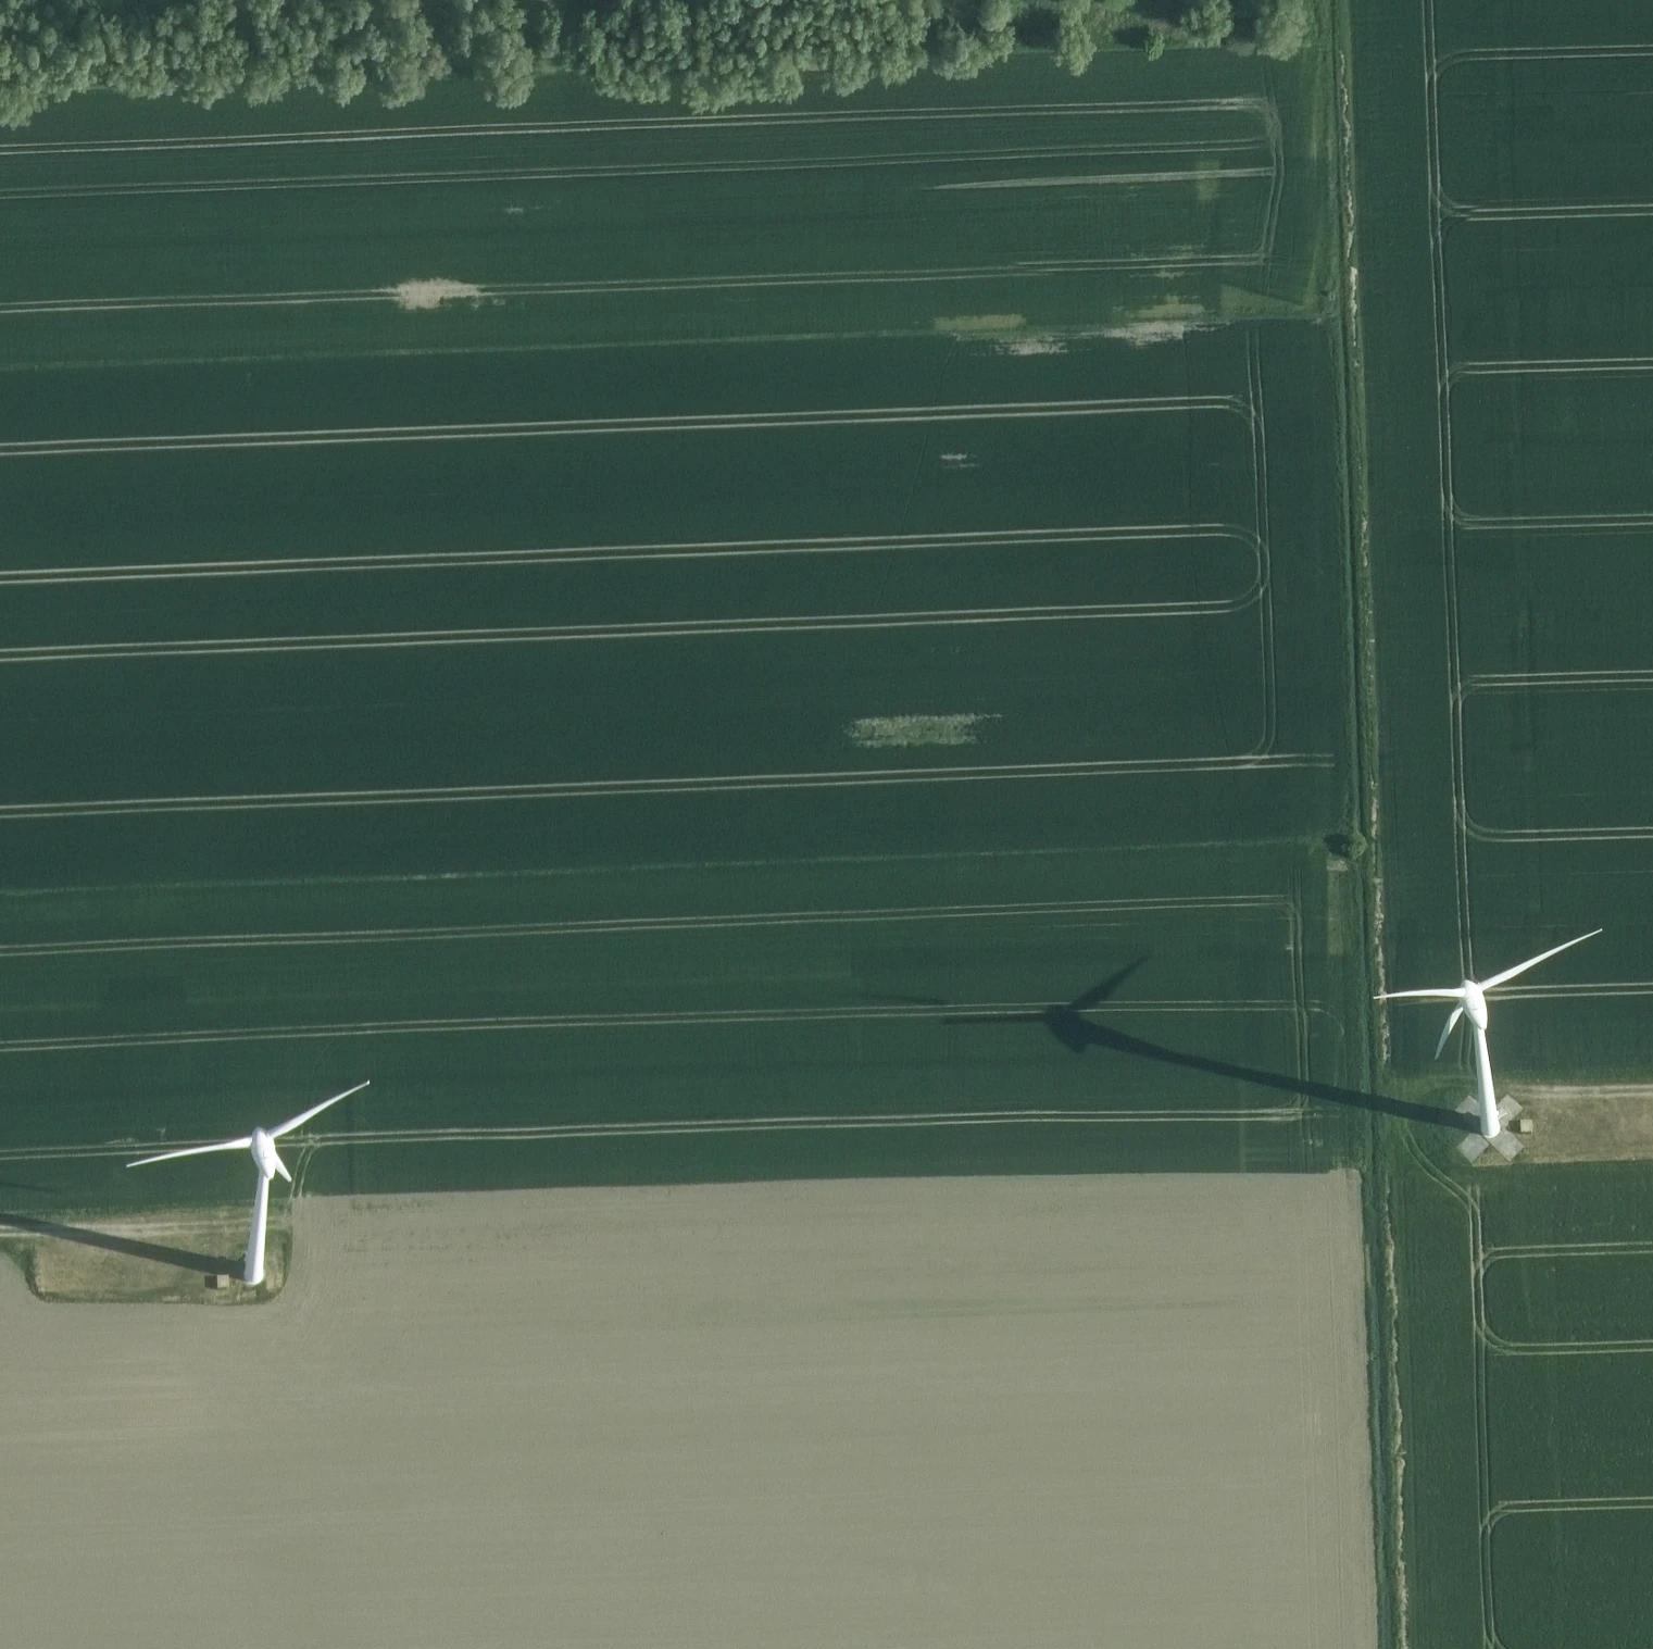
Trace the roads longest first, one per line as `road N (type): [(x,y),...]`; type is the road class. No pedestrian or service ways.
road 1 (track): [(226,1232),(0,1237)]
road 2 (track): [(1652,1098),(1531,1101)]

